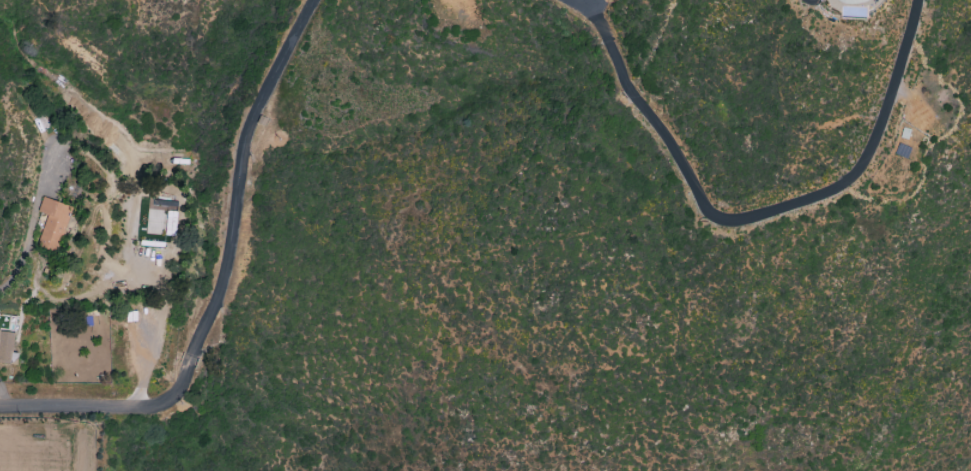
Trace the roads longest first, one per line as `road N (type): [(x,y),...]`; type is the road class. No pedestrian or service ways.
road 1 (residential): [(0,406),(156,407),(174,393),(224,281),(242,148),(265,87),(315,0)]
road 2 (residential): [(575,0),(605,30),(627,85),(659,122),(699,195),(725,217),(752,217),(846,187),(864,167),(918,0)]

